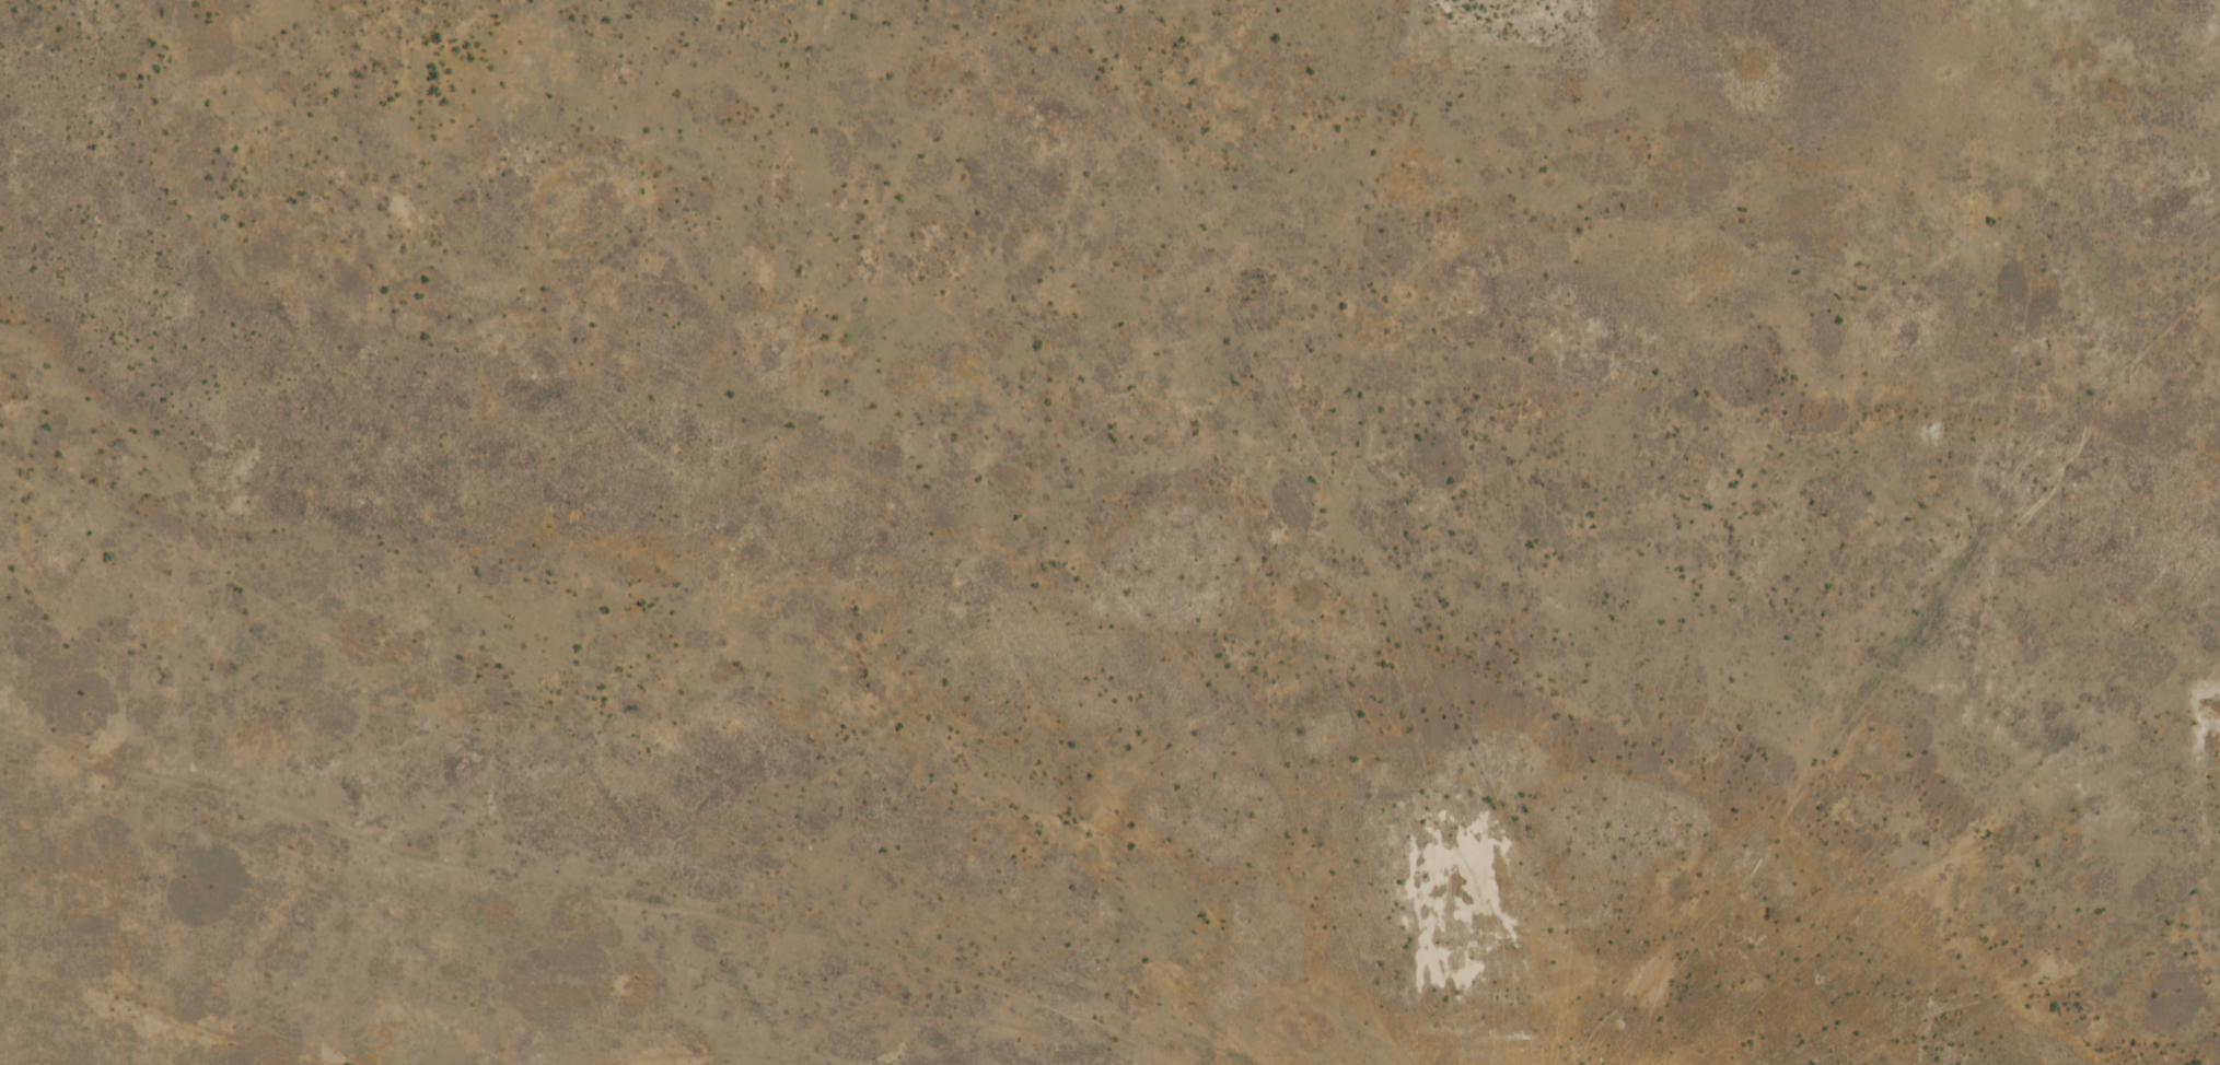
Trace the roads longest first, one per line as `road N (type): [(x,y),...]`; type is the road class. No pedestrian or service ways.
road 1 (track): [(1487,1064),(1545,1006),(1590,991),(1667,840),(1863,660),(2037,403),(2219,223)]

